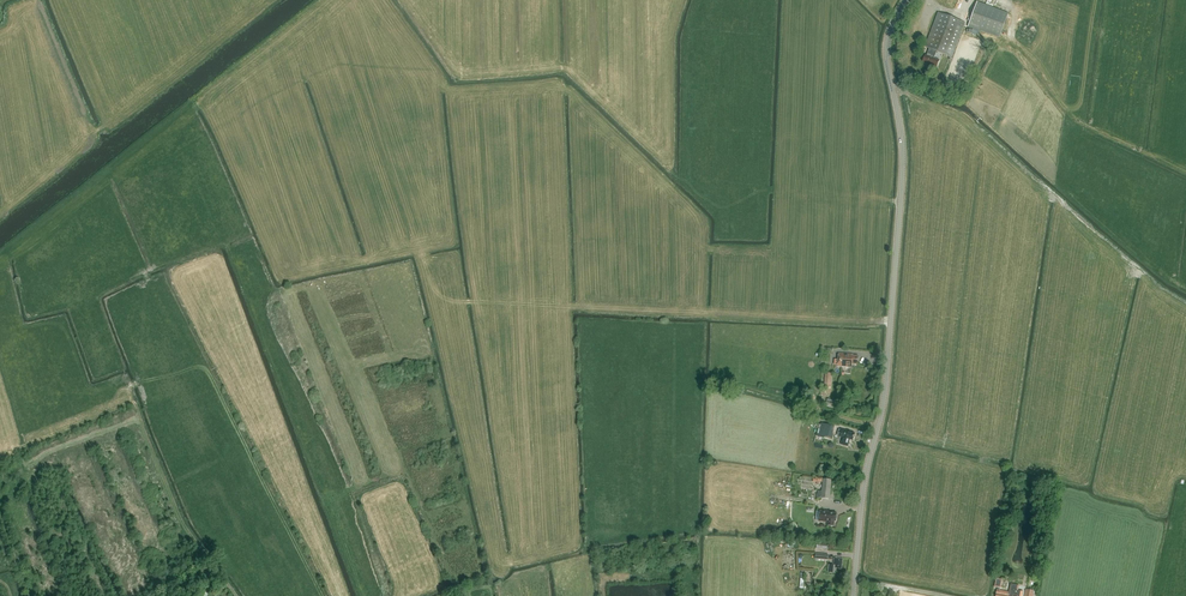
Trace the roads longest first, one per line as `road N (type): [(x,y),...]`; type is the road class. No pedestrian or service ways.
road 1 (secondary): [(854,595),(863,491),(886,381),(903,155),(887,36),(905,0)]
road 2 (track): [(238,595),(186,526),(136,420),(31,459)]

